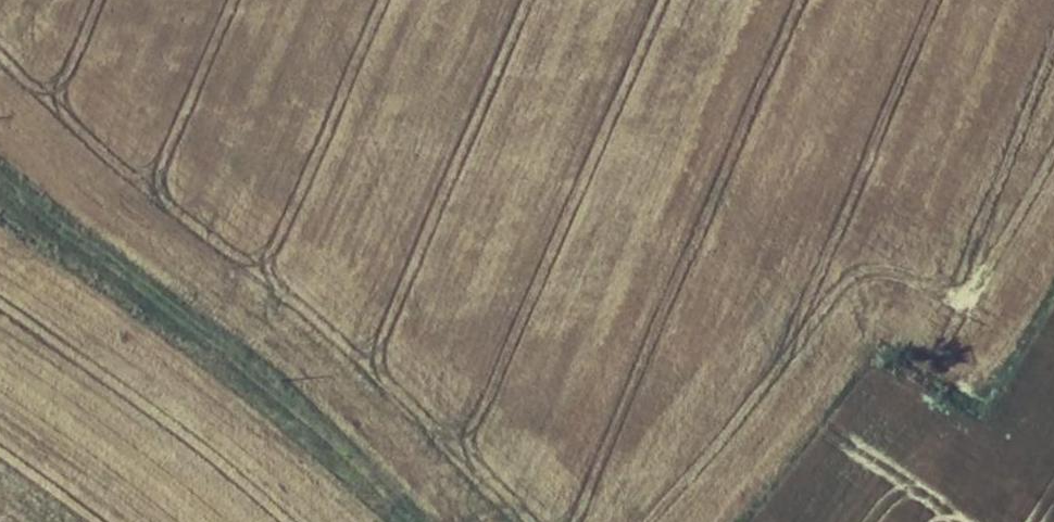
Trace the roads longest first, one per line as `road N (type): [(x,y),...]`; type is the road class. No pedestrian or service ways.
road 1 (track): [(0,181),(419,521)]

